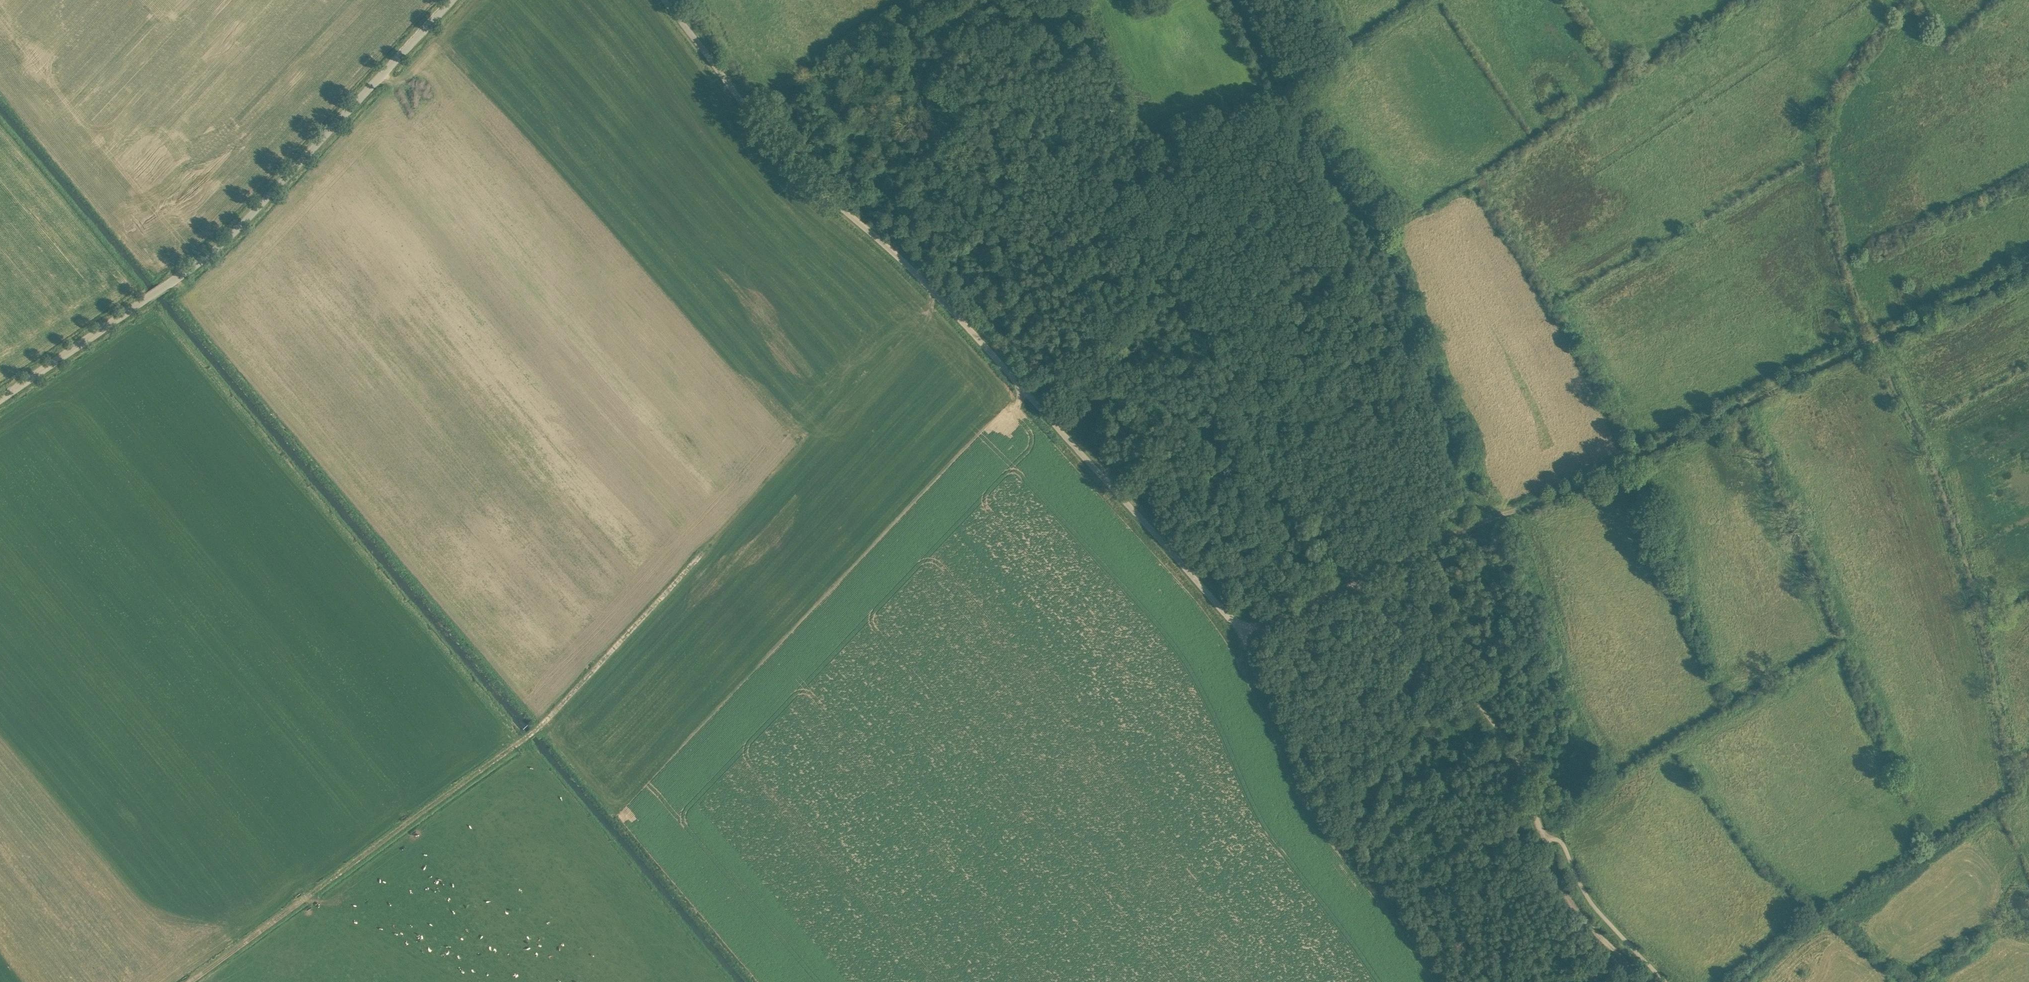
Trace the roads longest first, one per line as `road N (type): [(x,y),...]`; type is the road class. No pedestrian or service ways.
road 1 (track): [(1239,622),(904,262),(775,145),(665,0)]
road 2 (track): [(188,981),(543,725),(703,553)]
road 3 (tertiary): [(0,398),(207,257),(452,0)]
road 4 (track): [(1453,537),(1463,486),(1385,249),(1242,0)]
road 5 (track): [(1439,981),(1309,802),(1239,622)]
road 6 (track): [(1879,338),(1510,513)]
road 7 (track): [(1542,838),(1495,723),(1359,583)]
road 8 (track): [(1644,981),(1571,904),(1542,838)]
road 9 (track): [(2028,264),(1879,338)]
road 10 (track): [(1359,583),(1268,623),(1239,622)]

